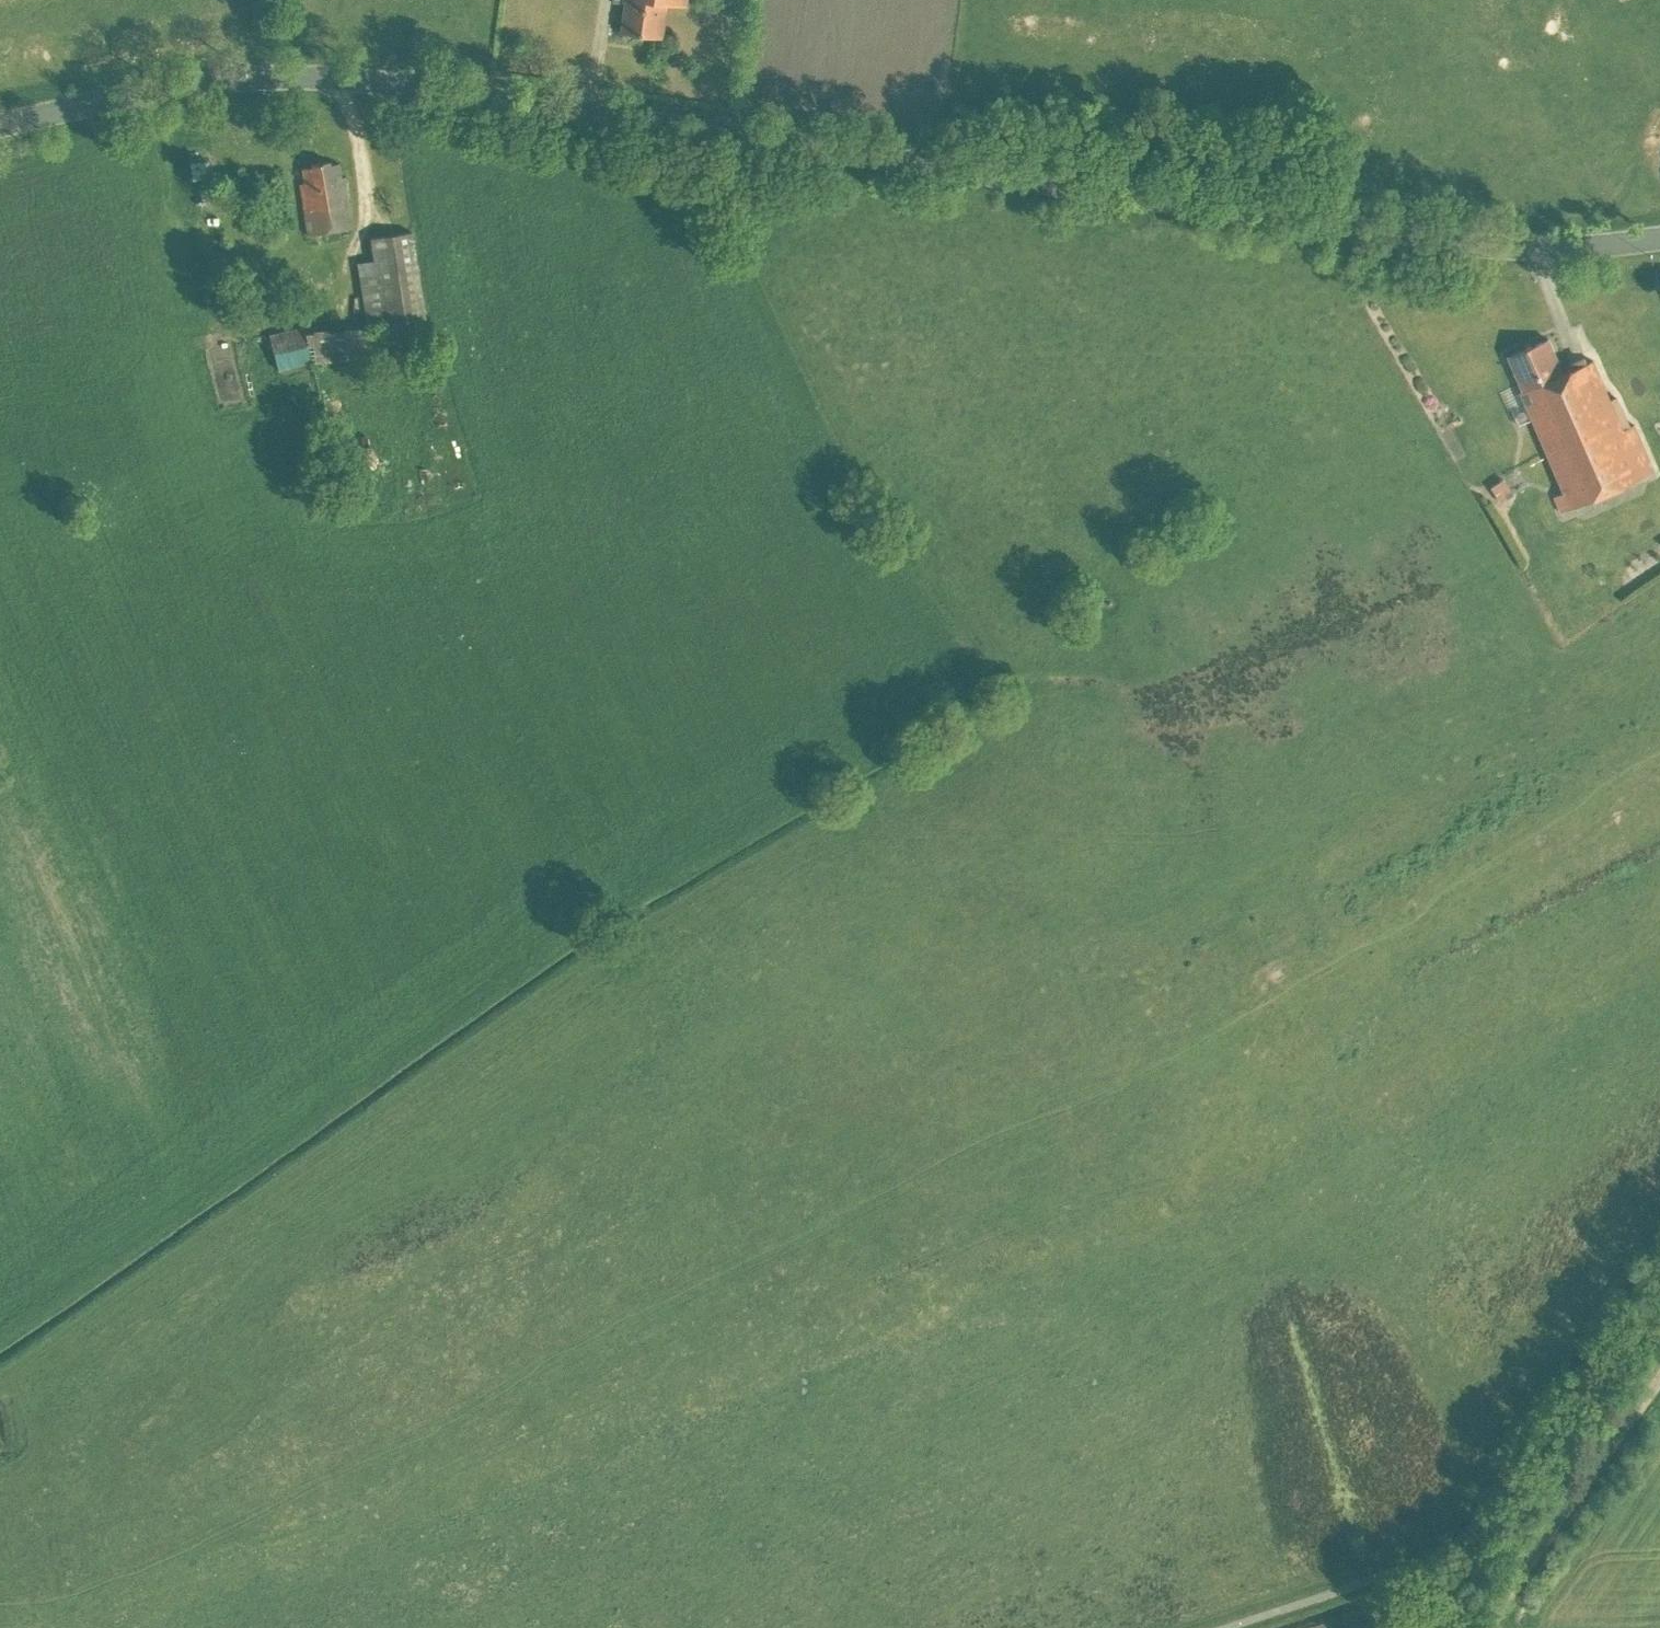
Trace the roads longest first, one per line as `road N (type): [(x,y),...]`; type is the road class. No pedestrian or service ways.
road 1 (secondary): [(0,124),(217,80),(336,77),(1444,241),(1542,249),(1659,239)]
road 2 (track): [(1659,1382),(1497,1620)]

